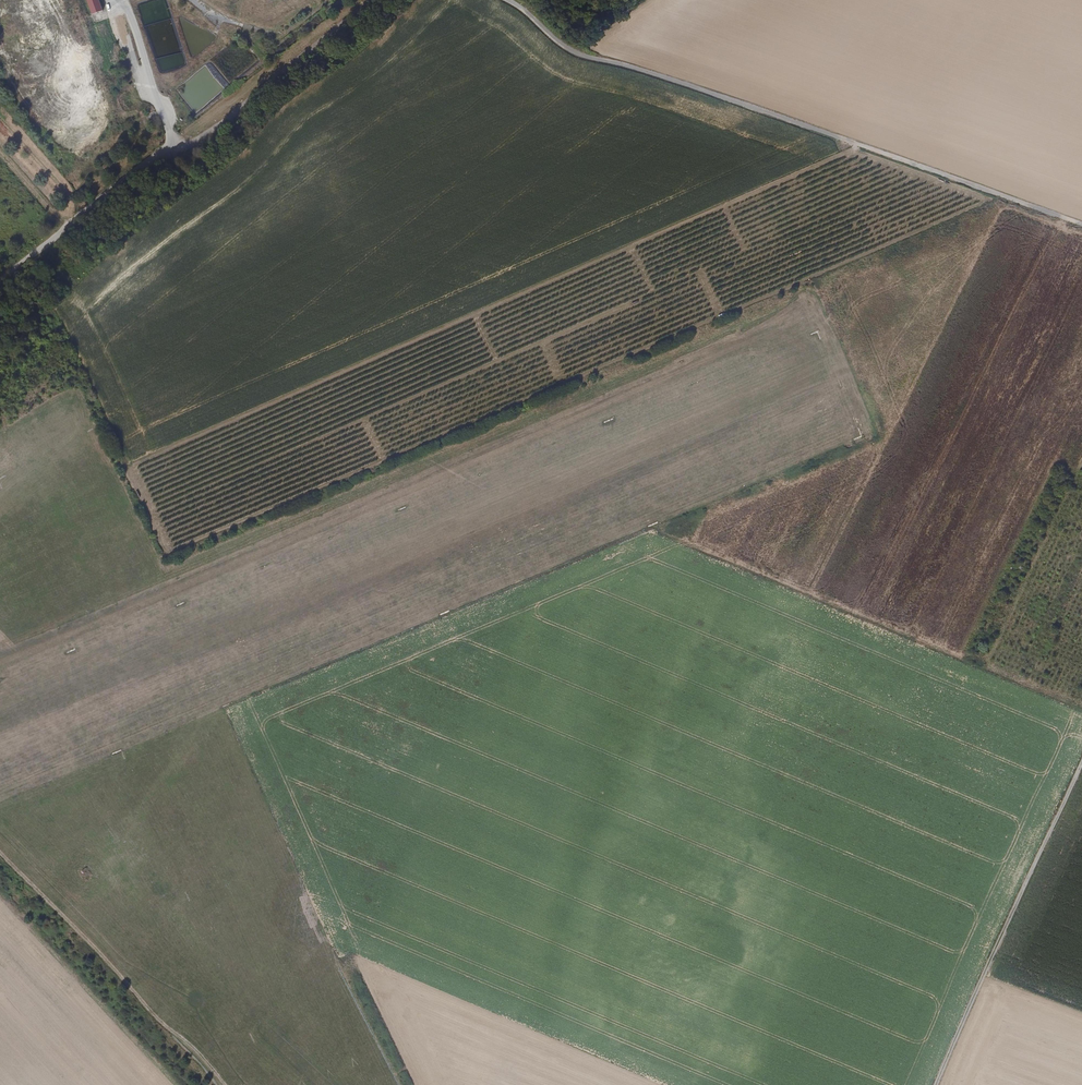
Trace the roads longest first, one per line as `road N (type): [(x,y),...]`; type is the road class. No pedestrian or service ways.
road 1 (track): [(514,0),(578,55),(793,122),(1081,228)]
road 2 (track): [(944,1084),(1081,774)]
road 3 (track): [(0,853),(225,1084)]
road 4 (track): [(180,142),(361,0)]

